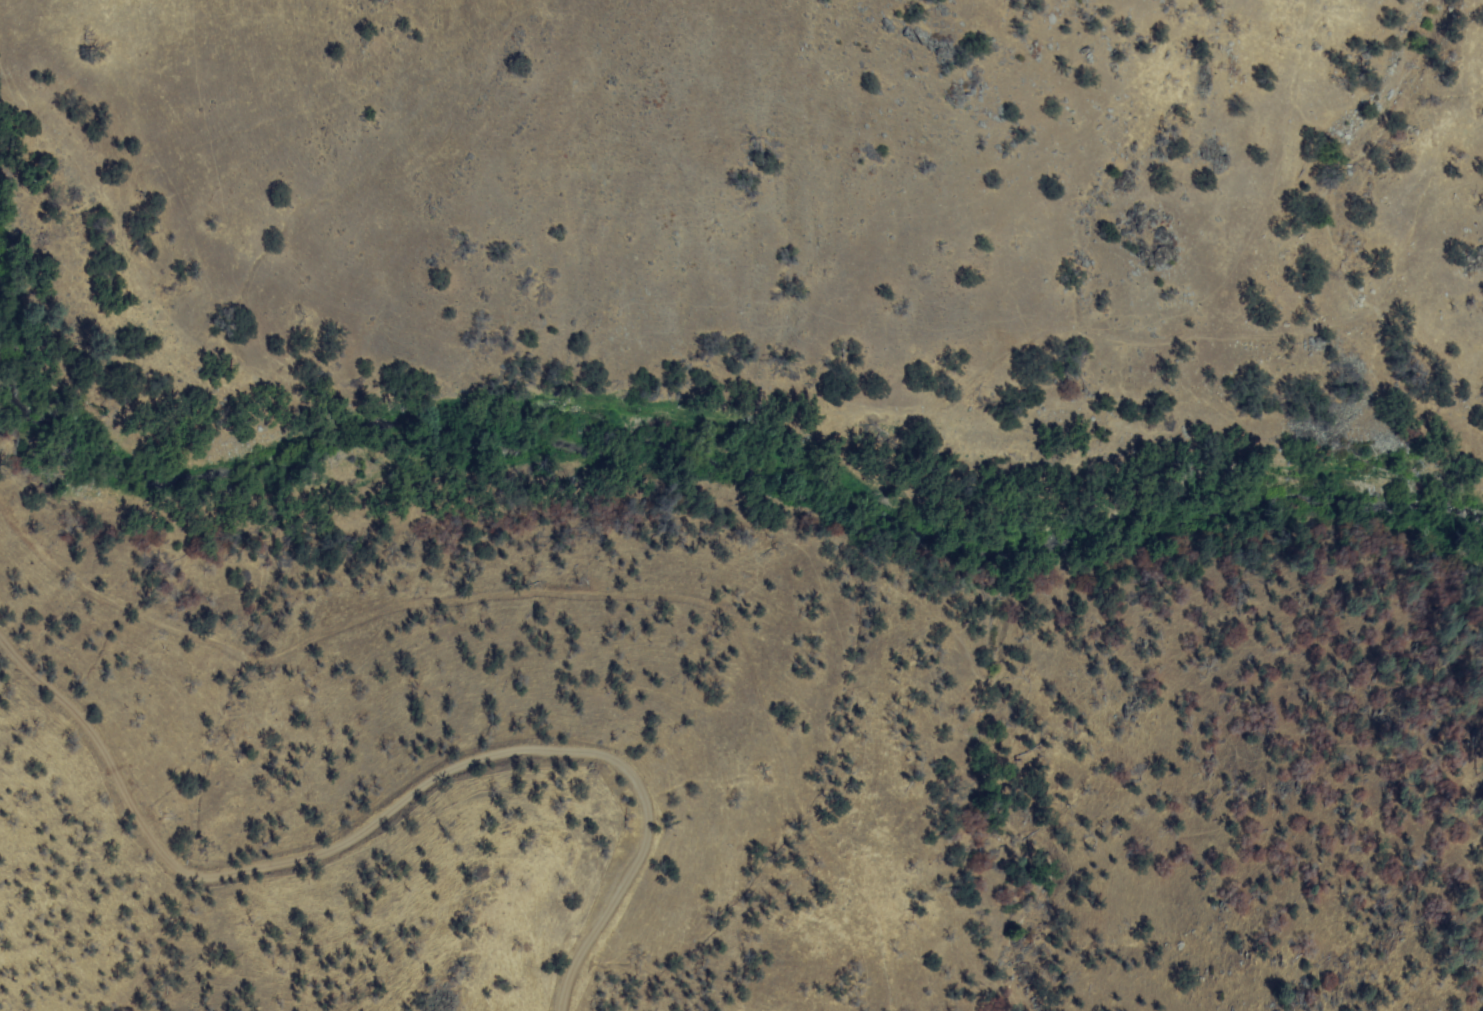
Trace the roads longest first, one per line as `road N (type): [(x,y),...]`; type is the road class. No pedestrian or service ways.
road 1 (residential): [(533,1010),(535,984),(609,821),(572,747),(509,742),(257,863),(121,826),(0,657)]

